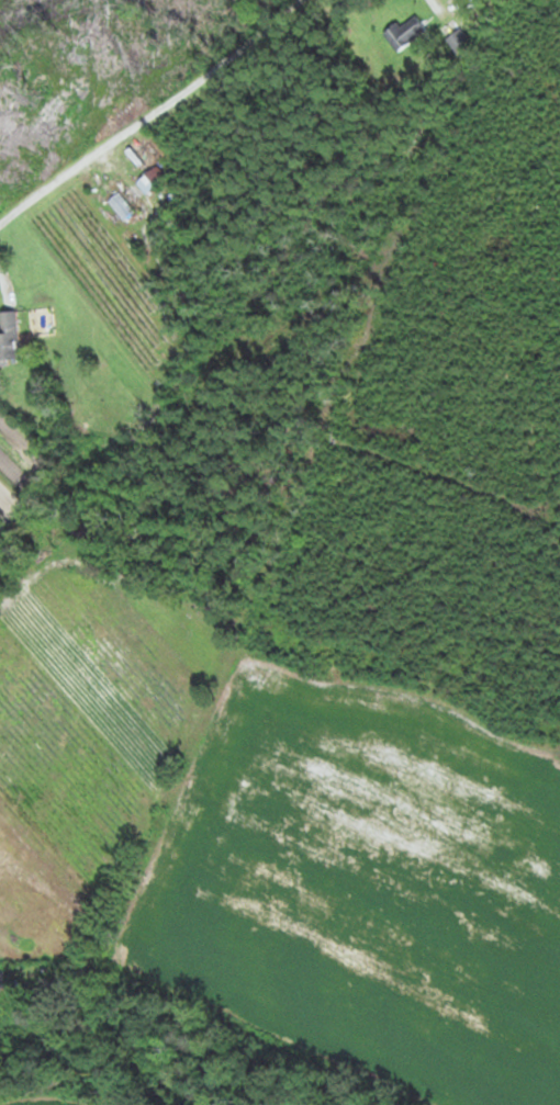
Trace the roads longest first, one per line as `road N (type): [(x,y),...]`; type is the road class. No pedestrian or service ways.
road 1 (residential): [(0,226),(301,0)]

